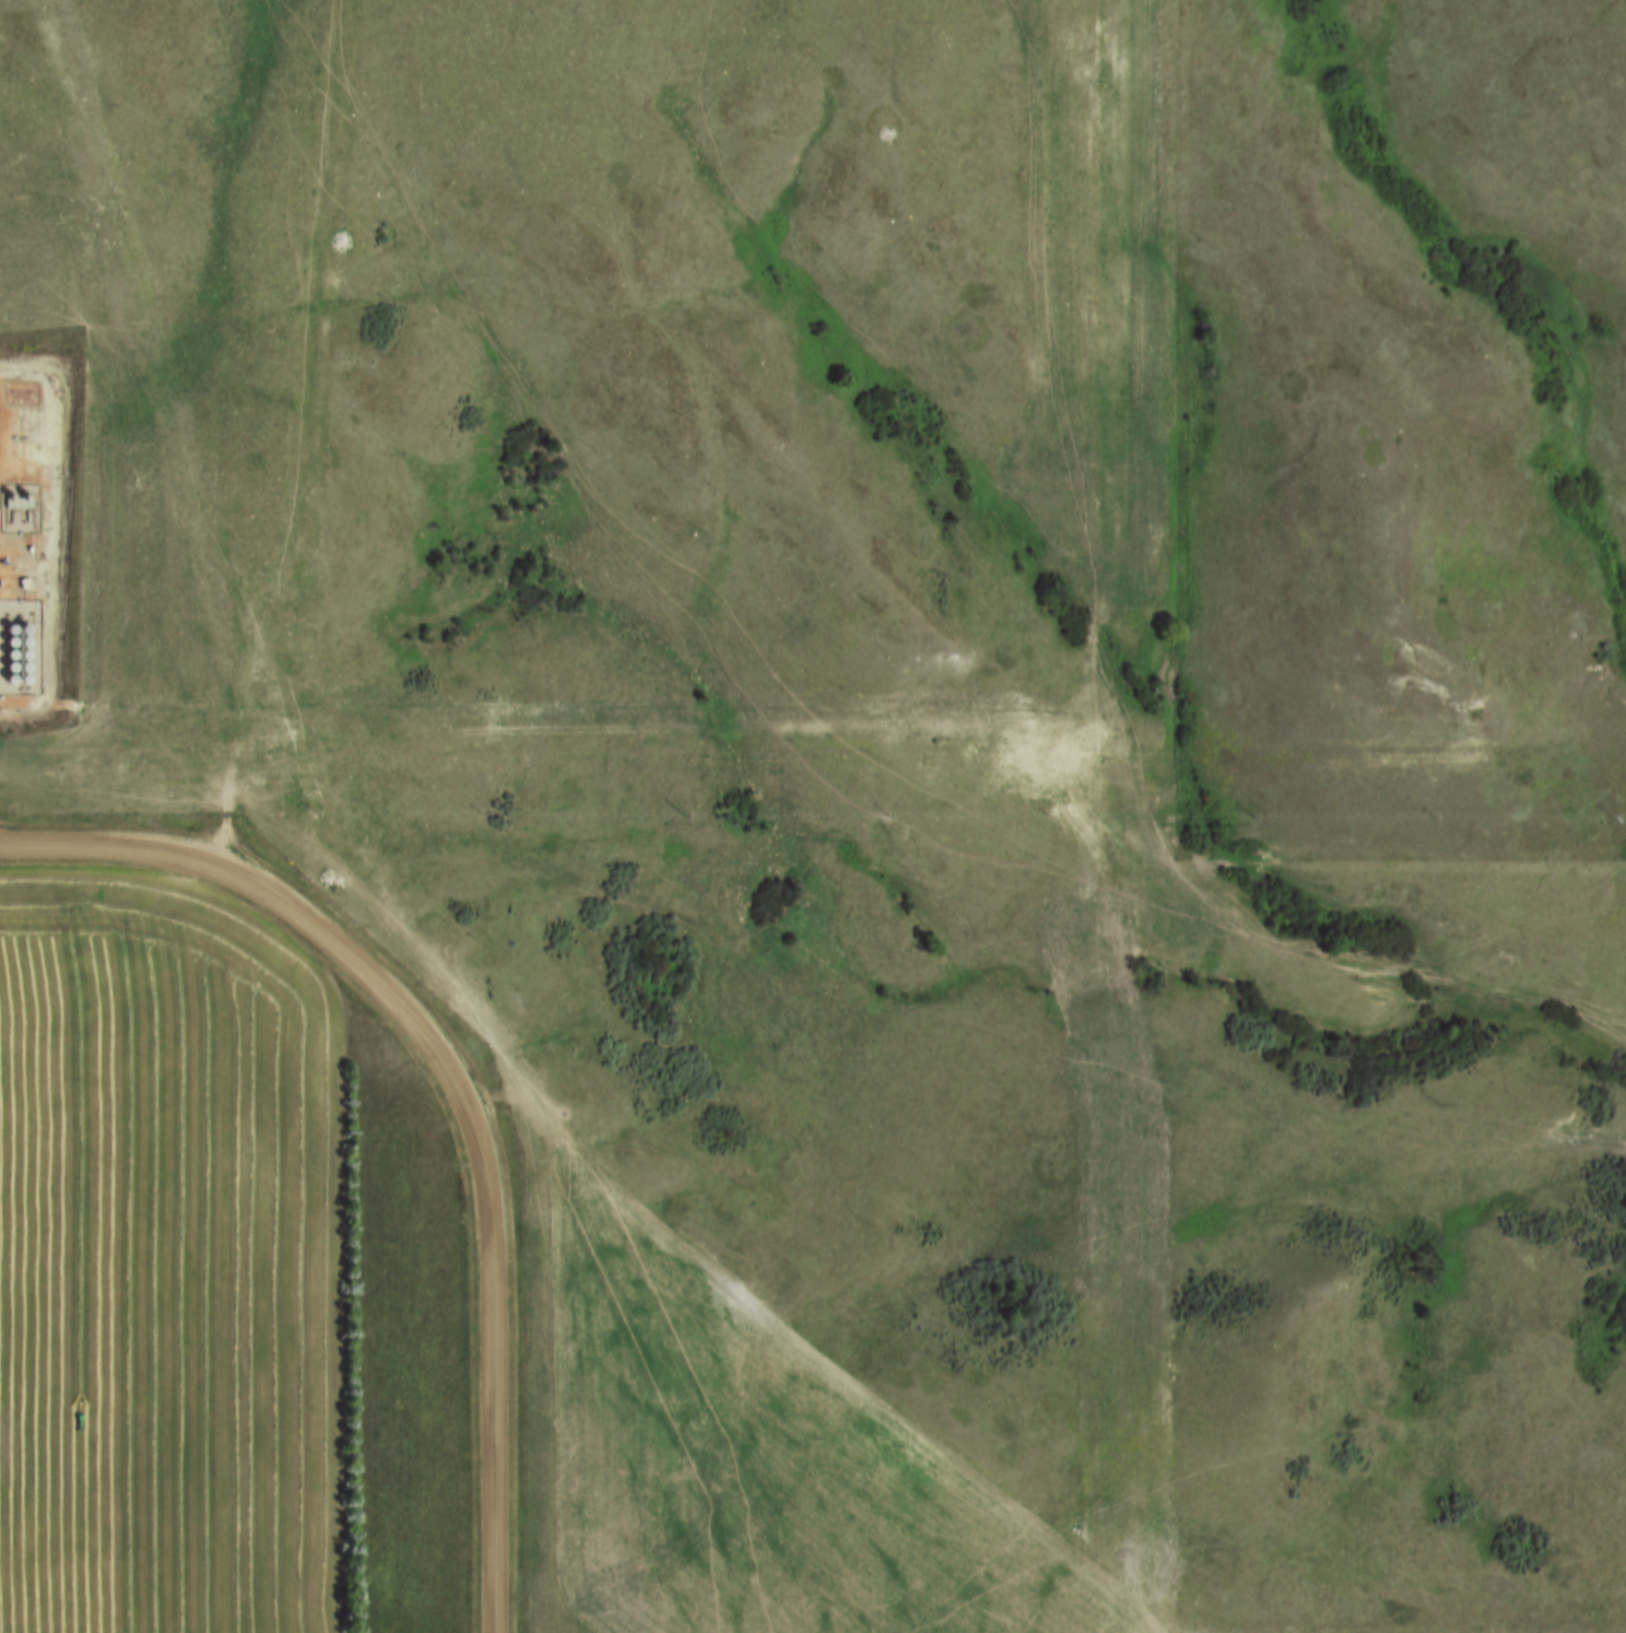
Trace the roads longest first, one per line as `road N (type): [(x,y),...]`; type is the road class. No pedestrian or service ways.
road 1 (tertiary): [(493,1632),(492,1242),(485,1142),(462,1081),(414,1019),(303,914),(219,866),(167,850),(0,846)]

